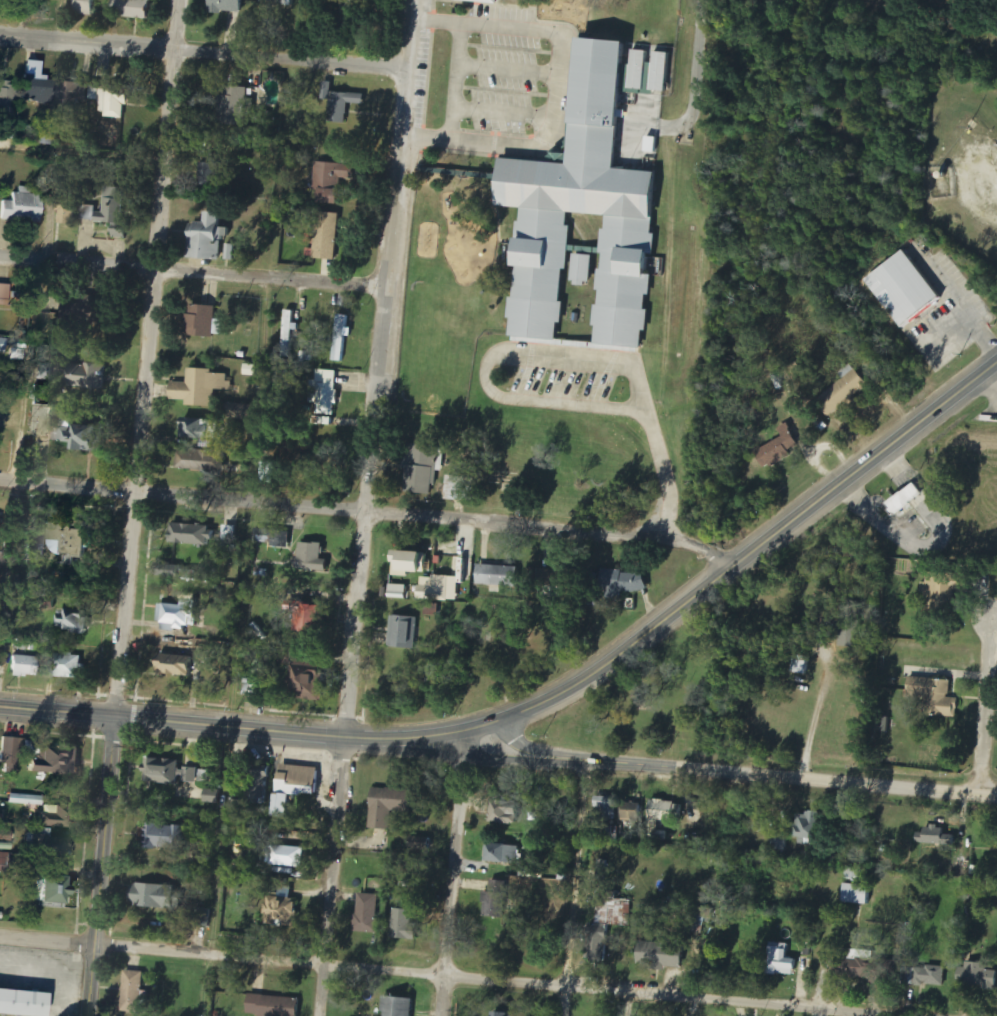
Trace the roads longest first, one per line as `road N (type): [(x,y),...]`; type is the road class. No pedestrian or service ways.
road 1 (residential): [(318,1015),(416,0)]
road 2 (residential): [(0,939),(887,1015)]
road 3 (residential): [(728,569),(683,543),(0,483)]
road 4 (residential): [(110,721),(177,0)]
road 5 (secondary): [(474,732),(526,714),(583,679),(996,352)]
road 6 (secondary): [(996,799),(541,762),(496,751),(474,732)]
road 7 (secondary): [(474,732),(346,739),(0,709)]
road 8 (residential): [(412,74),(0,37)]
road 9 (residential): [(389,293),(0,260)]
road 10 (tertiary): [(84,1015),(110,721)]
road 11 (residential): [(439,1015),(474,732)]
road 12 (residential): [(977,797),(993,618)]

